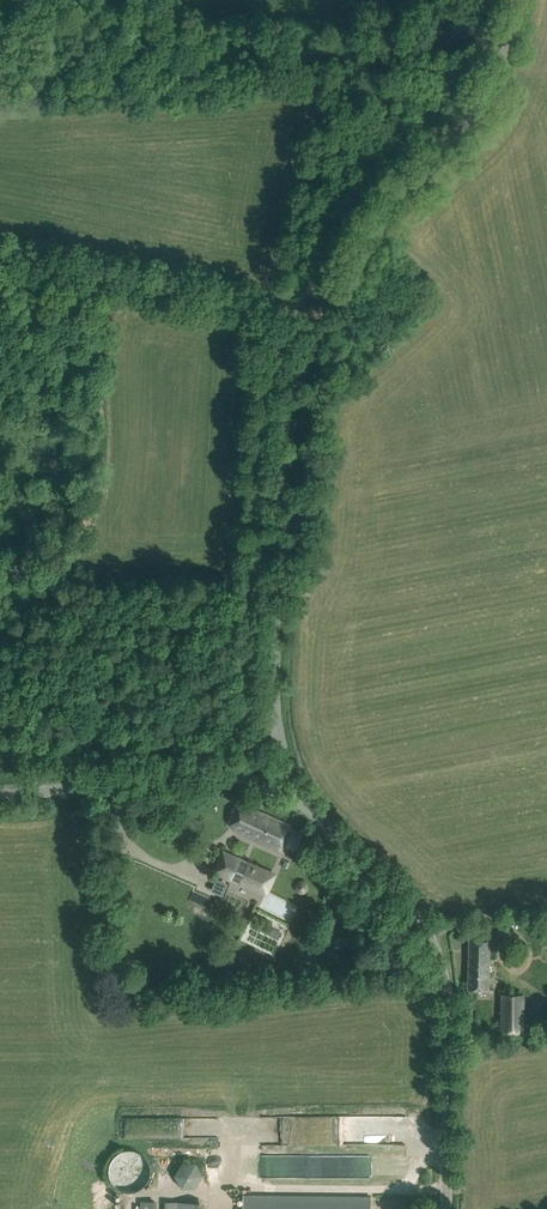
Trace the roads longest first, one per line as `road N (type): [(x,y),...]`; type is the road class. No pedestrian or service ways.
road 1 (unclassified): [(523,0),(489,89),(387,209),(309,347),(292,393),(275,706)]
road 2 (unclassified): [(448,1208),(446,986),(432,943),(408,907),(307,806)]
road 3 (track): [(0,254),(323,321)]
road 4 (unclassified): [(238,778),(137,776),(0,794)]

